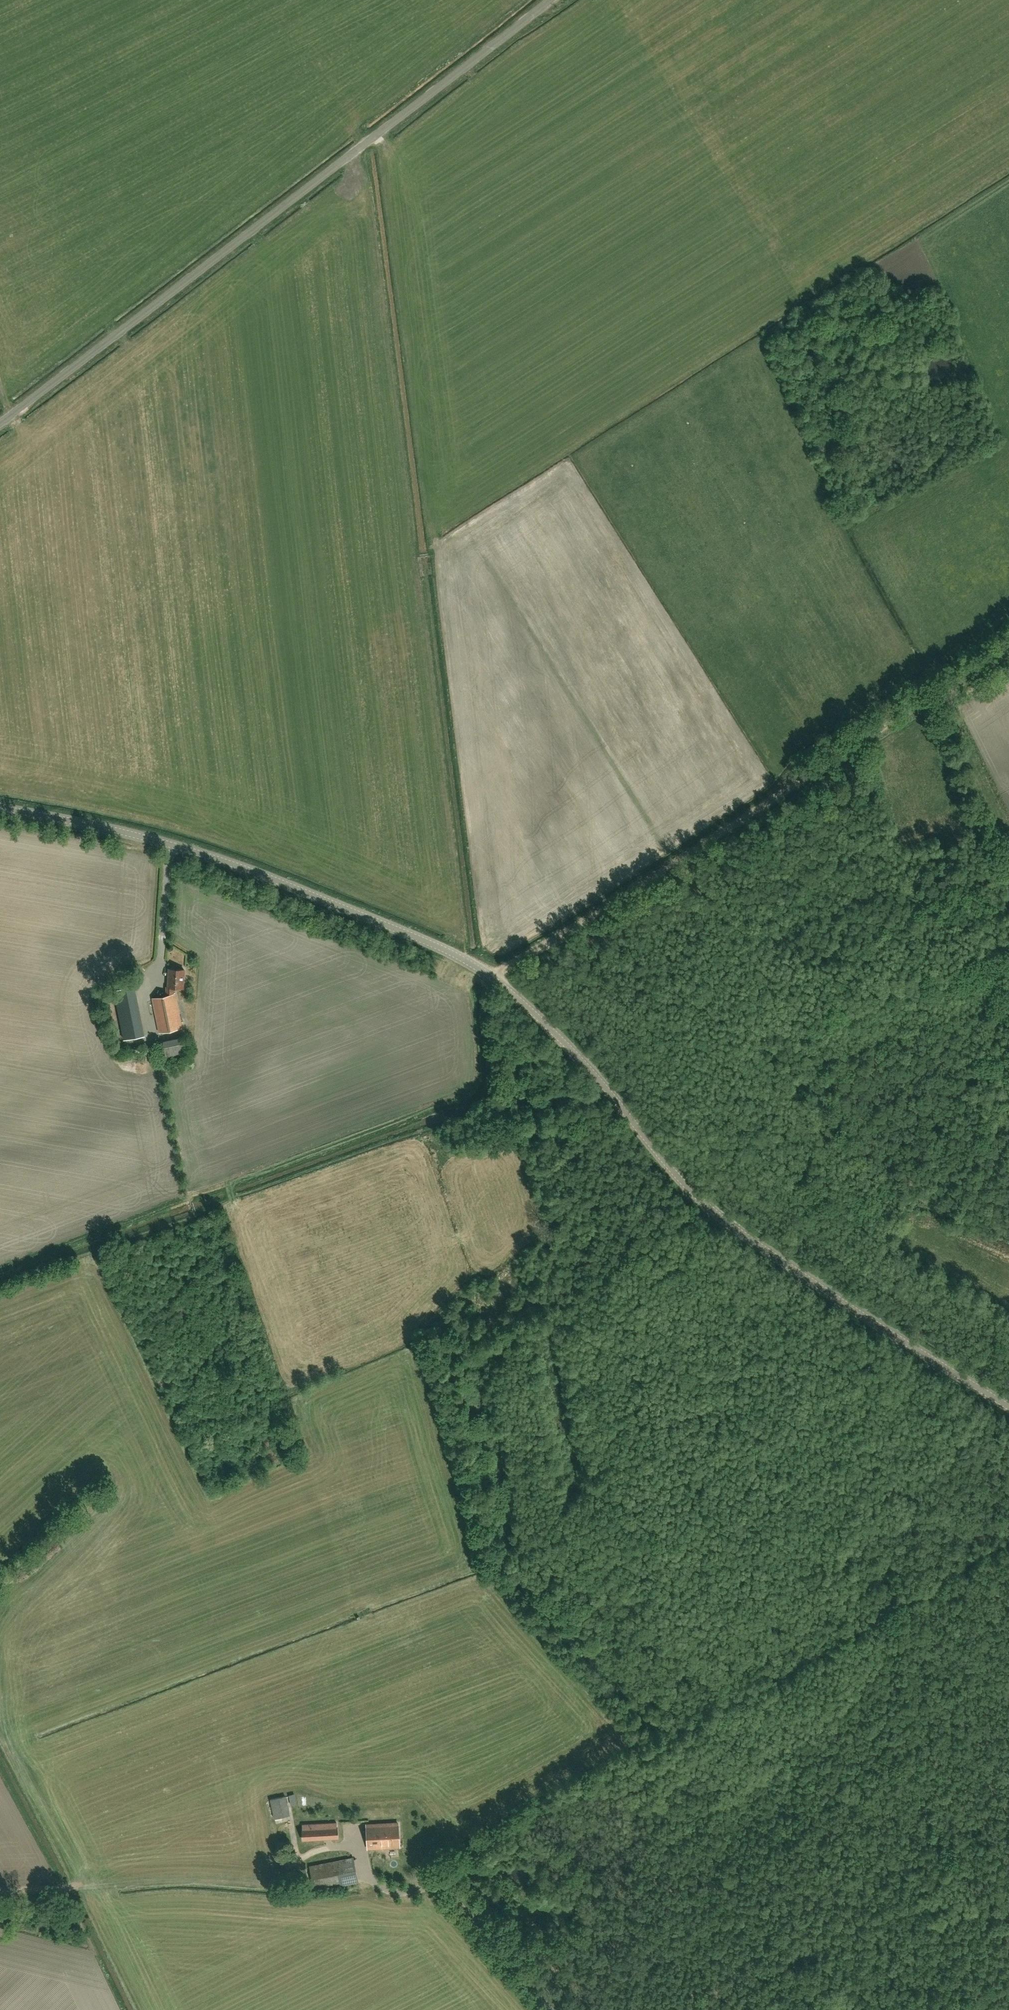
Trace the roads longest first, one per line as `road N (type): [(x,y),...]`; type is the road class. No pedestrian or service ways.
road 1 (tertiary): [(1008,1405),(721,1222),(569,1047),(491,977),(445,949),(166,836),(0,806)]
road 2 (unclassified): [(0,421),(537,0)]
road 3 (track): [(1008,648),(491,977)]
road 4 (unclassified): [(550,2009),(429,1873)]

